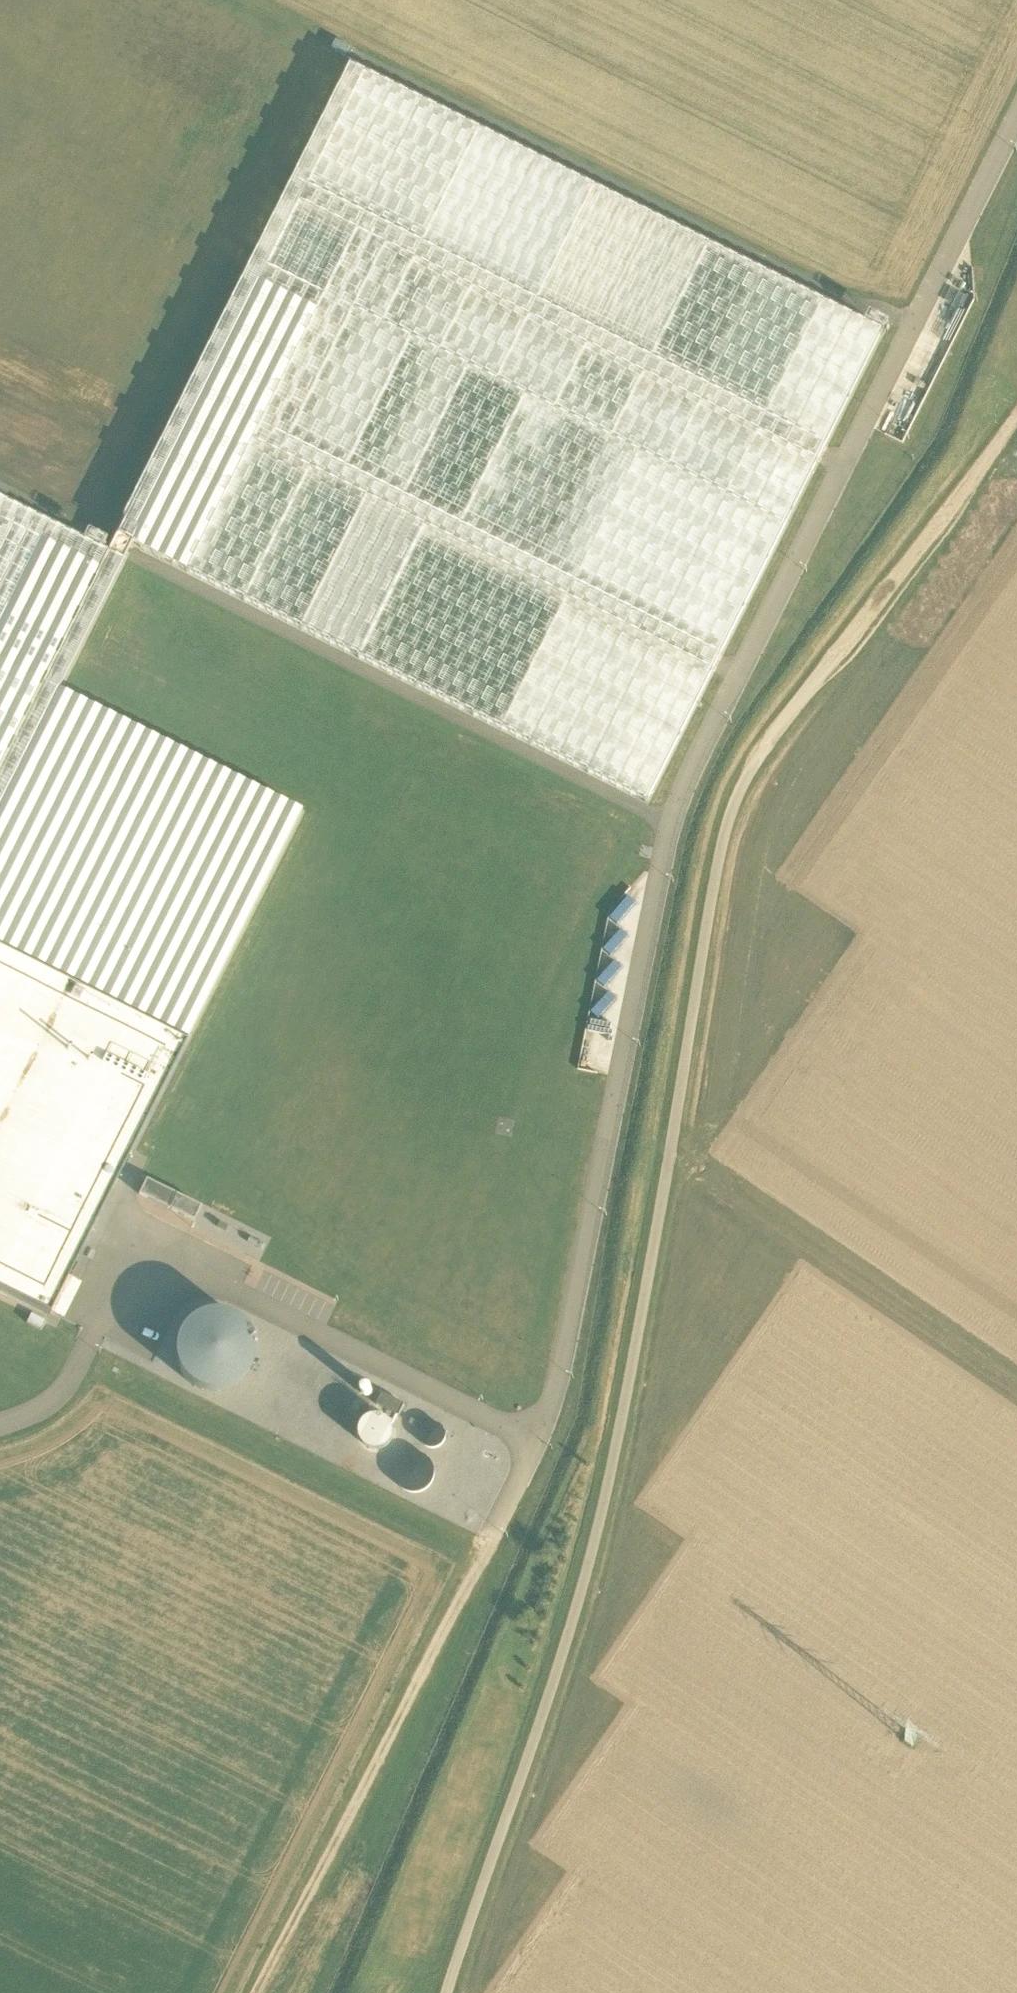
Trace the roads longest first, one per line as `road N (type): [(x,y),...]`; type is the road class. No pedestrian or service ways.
road 1 (unclassified): [(745,775),(709,872),(613,1485),(446,1992)]
road 2 (track): [(1016,416),(745,775)]

